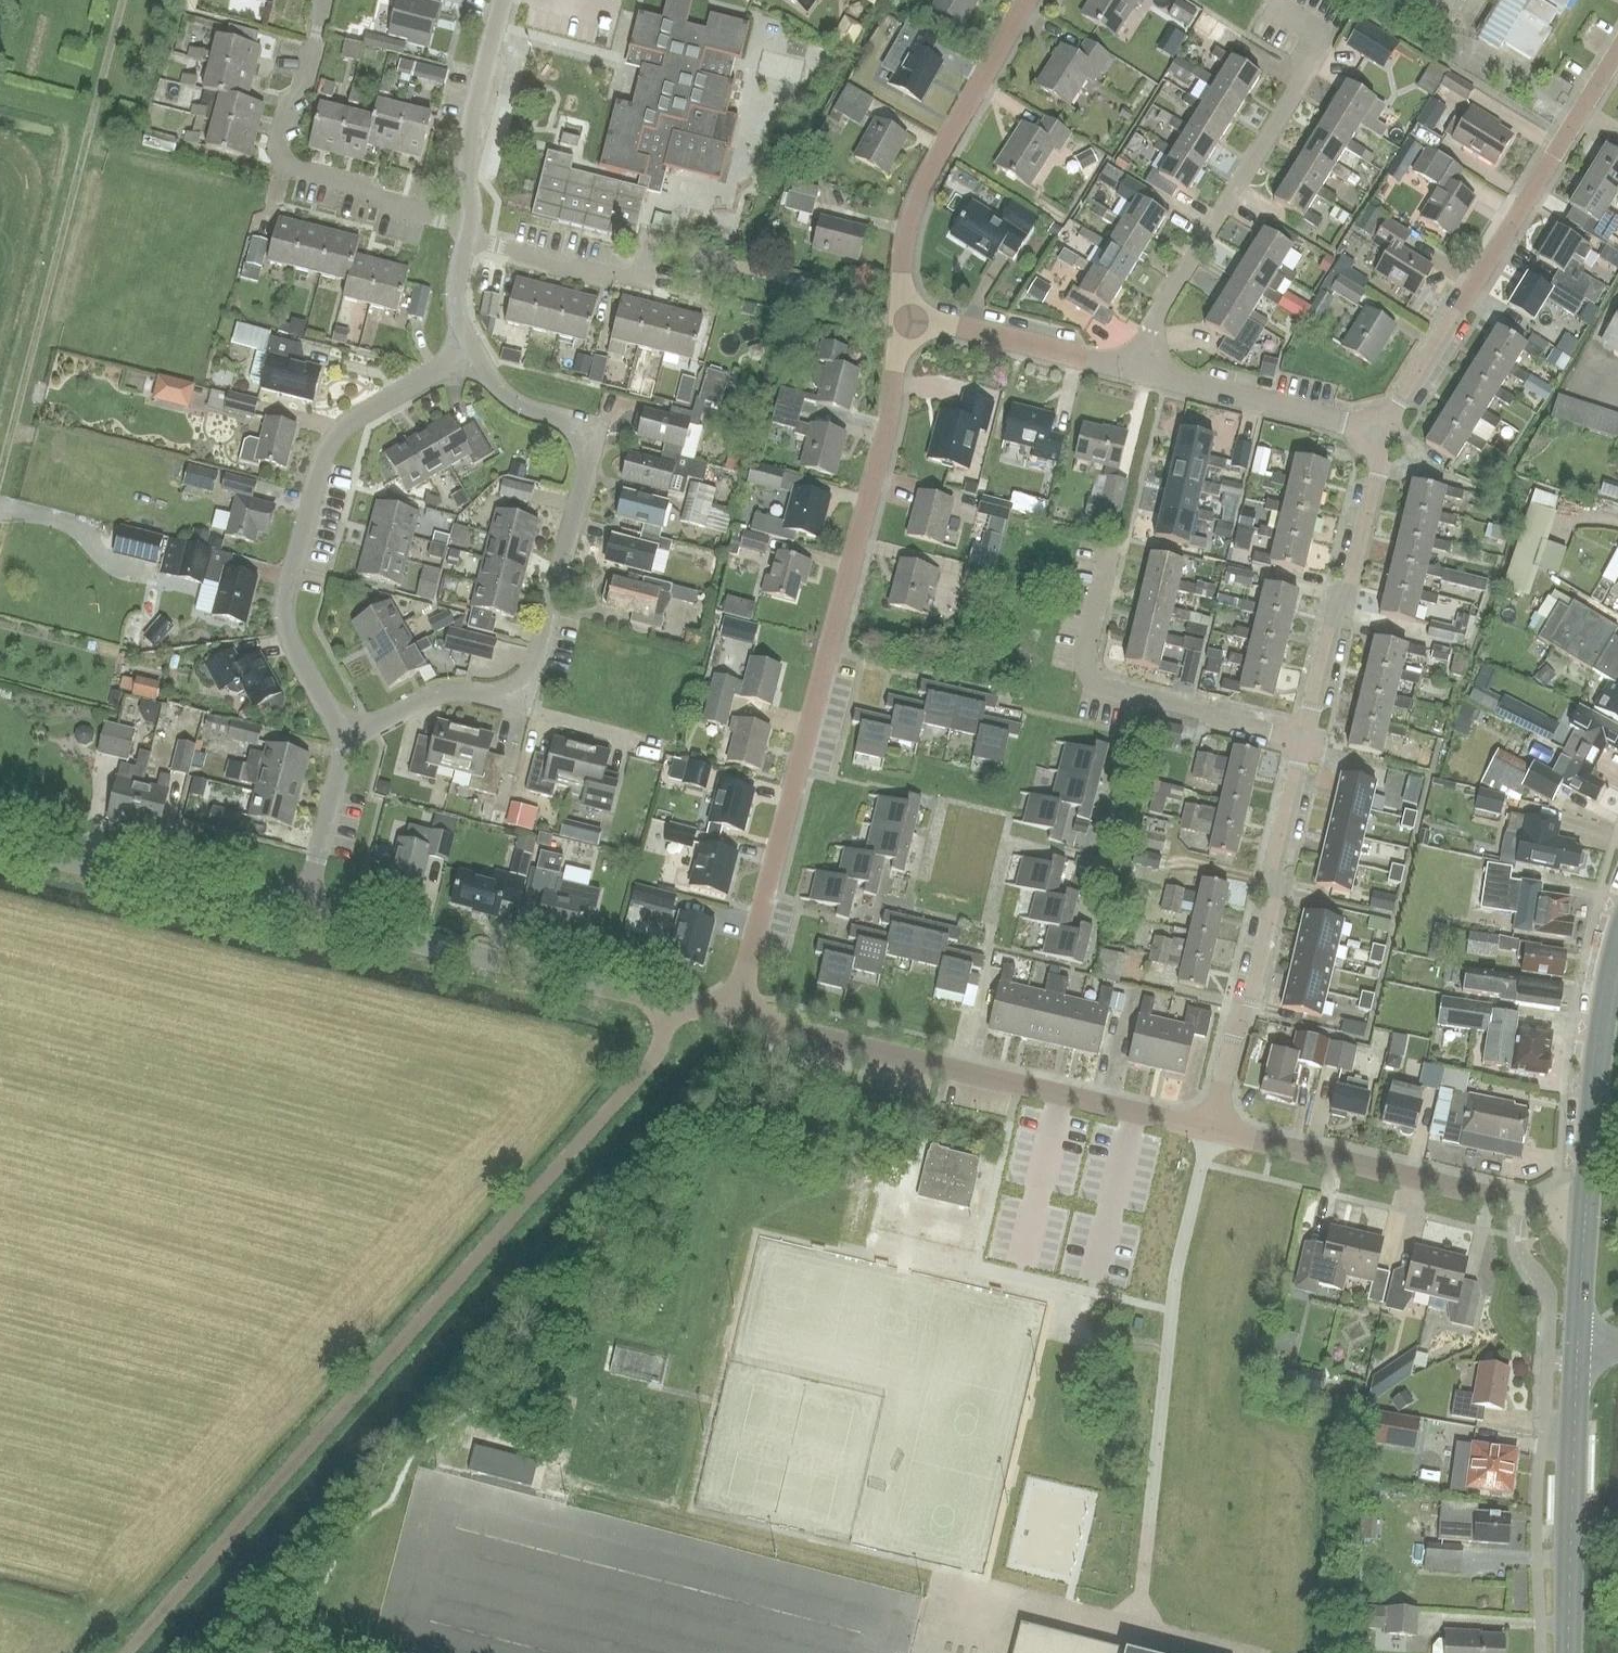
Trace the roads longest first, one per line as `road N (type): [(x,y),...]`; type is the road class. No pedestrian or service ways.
road 1 (unclassified): [(733,1013),(888,435),(903,320)]
road 2 (unclassified): [(346,744),(430,699),(520,693),(540,654),(584,460),(572,427),(522,408),(469,365)]
road 3 (track): [(0,480),(125,0)]
road 4 (unclassified): [(1212,1129),(733,1013)]
road 5 (unclassified): [(346,744),(289,635),(295,575),(325,468),(345,430),(469,365)]
road 6 (unclassified): [(1386,437),(1617,54)]
road 7 (unclassified): [(733,1013),(312,918)]
road 8 (residential): [(1132,368),(1321,44),(1283,15)]
road 9 (unclassified): [(1212,1129),(1309,738)]
road 10 (unclassified): [(1585,1217),(1212,1129)]
road 11 (unclassified): [(472,242),(342,185),(294,177),(281,133),(305,87),(325,0)]
road 12 (unclassified): [(903,320),(909,242),(939,163),(1032,0)]
road 13 (residential): [(1309,738),(1107,691),(1094,648),(1118,571)]
road 14 (unclassified): [(312,918),(0,845)]
road 15 (unclassified): [(1309,738),(1386,437)]
road 16 (secondary): [(1566,1652),(1576,1360)]
road 17 (secondary): [(1585,1217),(1593,1091),(1617,944)]
road 18 (unclassified): [(1386,437),(1132,368)]
road 19 (residential): [(713,264),(601,283),(472,242)]
road 20 (unclassified): [(472,242),(467,146),(506,0)]
road 21 (unclassified): [(1132,368),(903,320)]
road 22 (unclassified): [(312,918),(346,744)]
road 23 (secondary): [(1576,1360),(1585,1217)]
road 24 (unclassified): [(469,365),(472,242)]

